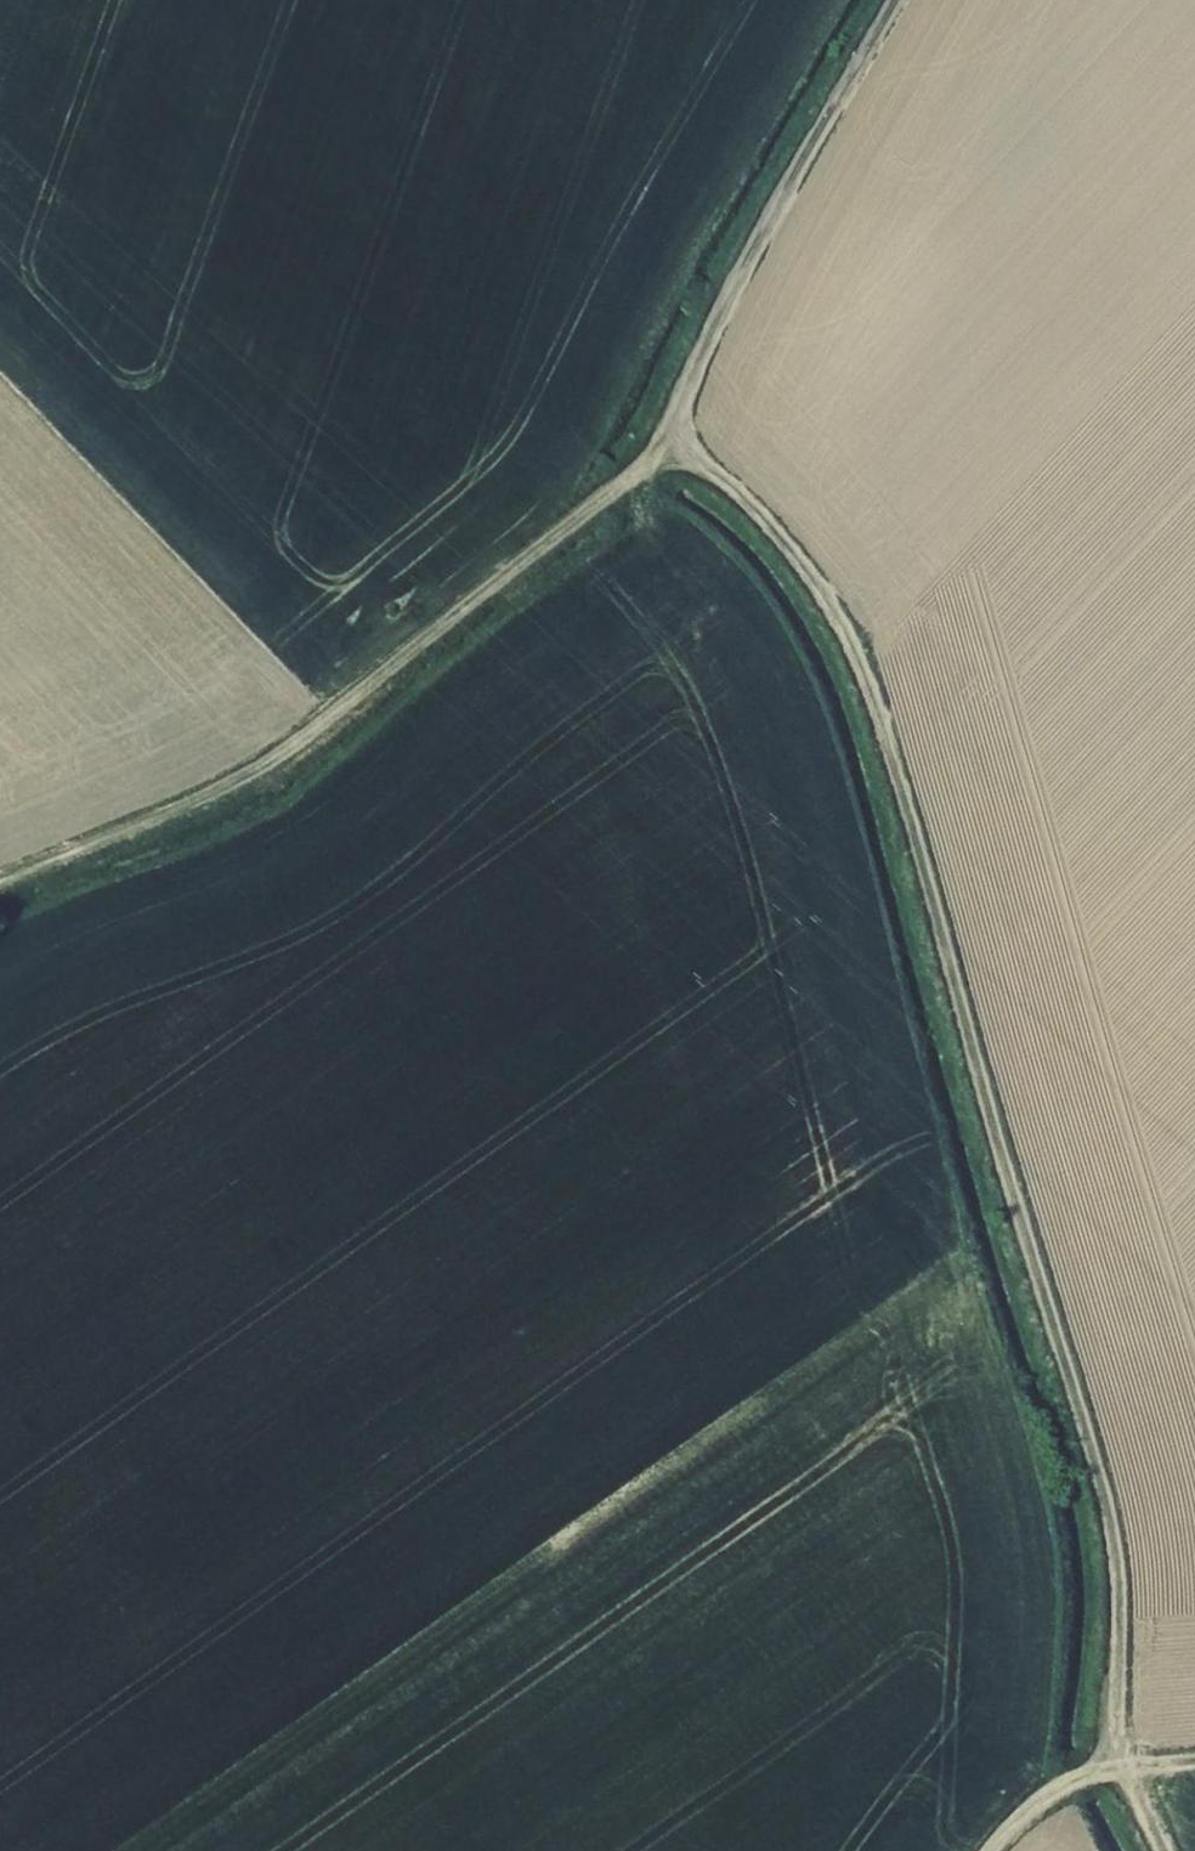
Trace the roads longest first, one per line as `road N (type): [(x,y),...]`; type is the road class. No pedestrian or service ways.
road 1 (track): [(0,886),(49,857),(252,780),(670,450),(788,547),(861,674),(1120,1574),(1114,1775),(1194,1766)]
road 2 (track): [(670,450),(699,349),(893,0)]
road 3 (track): [(1150,1850),(1114,1775),(1062,1785),(1003,1850)]

